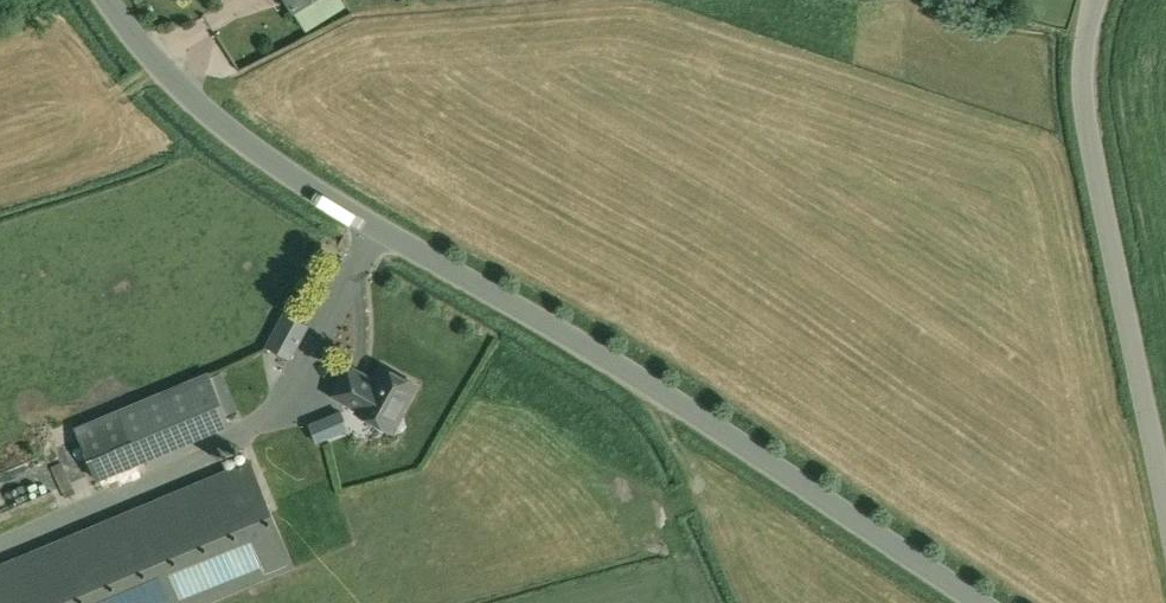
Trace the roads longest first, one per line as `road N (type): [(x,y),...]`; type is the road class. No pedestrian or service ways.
road 1 (unclassified): [(981,602),(770,462),(319,194),(193,104),(108,0)]
road 2 (unclassified): [(1165,524),(1087,134),(1082,72),(1096,0)]

